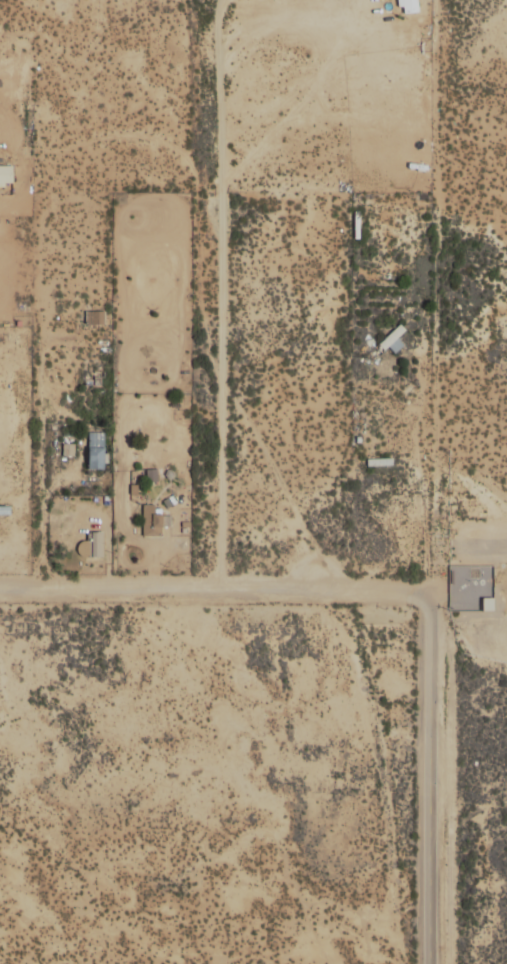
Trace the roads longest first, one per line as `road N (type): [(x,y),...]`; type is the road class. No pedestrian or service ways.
road 1 (residential): [(436,963),(433,596),(351,585),(222,369)]
road 2 (track): [(0,101),(34,140),(152,135),(203,168),(201,258),(222,369)]
road 3 (residential): [(351,585),(0,587)]

